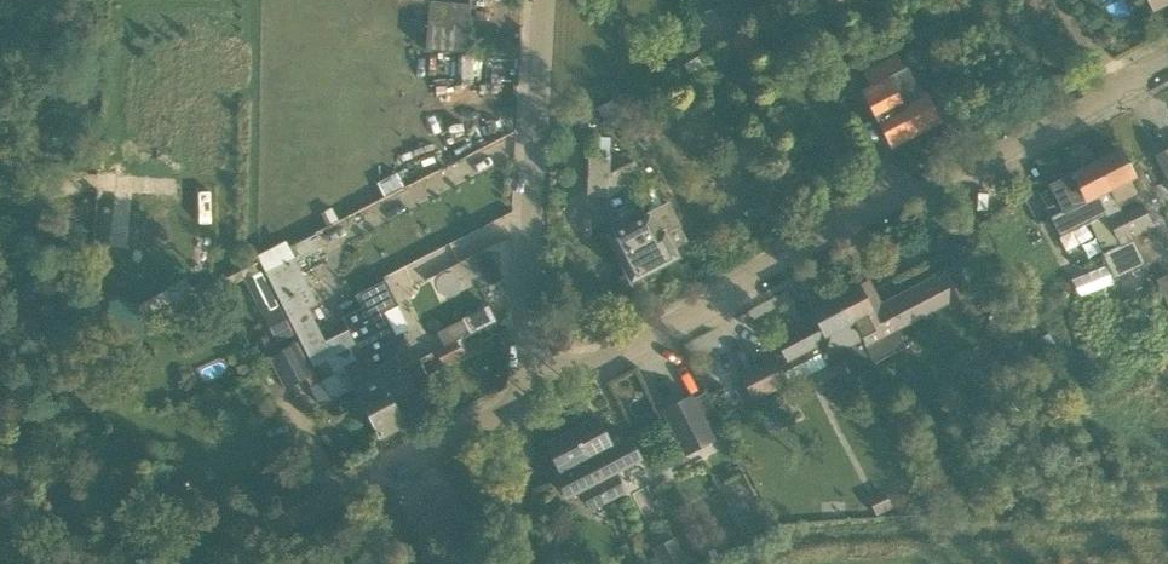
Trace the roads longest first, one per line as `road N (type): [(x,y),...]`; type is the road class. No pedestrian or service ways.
road 1 (residential): [(530,368),(597,362),(1167,65)]
road 2 (residential): [(530,368),(548,0)]
road 3 (residential): [(208,563),(528,398)]
road 4 (residential): [(516,563),(528,398)]

